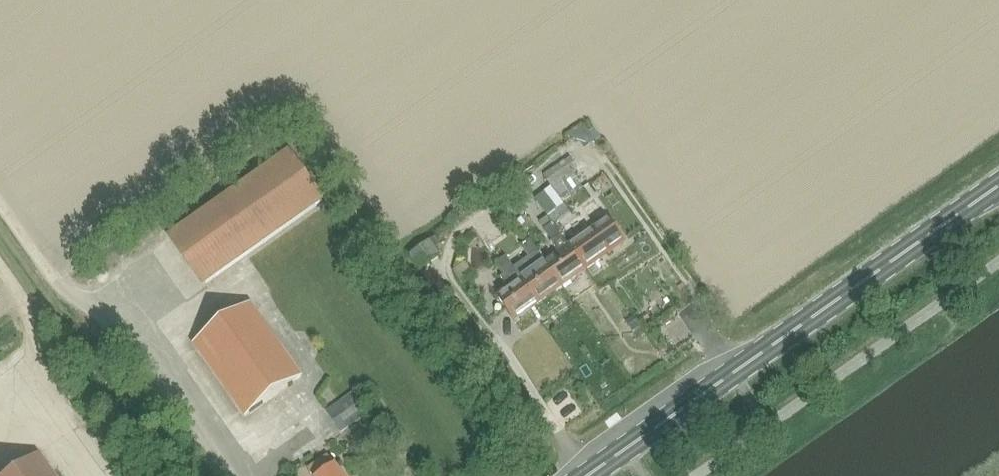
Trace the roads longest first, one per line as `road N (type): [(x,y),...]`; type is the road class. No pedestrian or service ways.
road 1 (primary): [(593,475),(998,188)]

